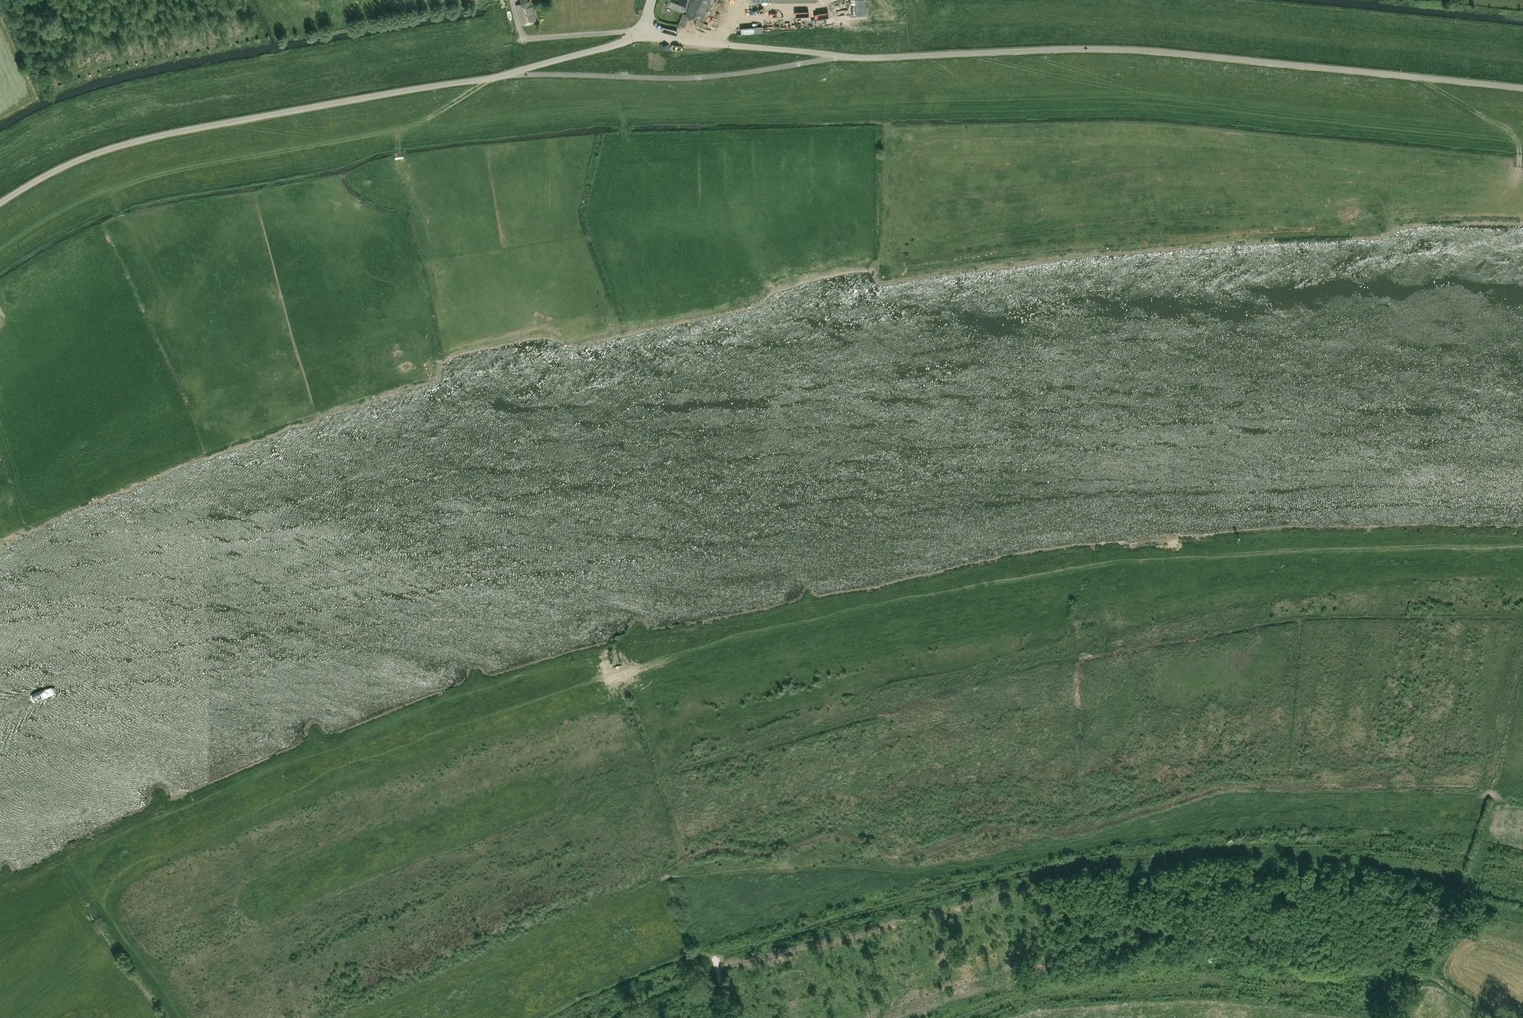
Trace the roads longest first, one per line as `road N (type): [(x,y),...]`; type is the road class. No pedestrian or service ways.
road 1 (unclassified): [(0,203),(65,165),(152,137),(494,77)]
road 2 (unclassified): [(839,55),(642,37)]
road 3 (unclassified): [(642,37),(494,77)]

